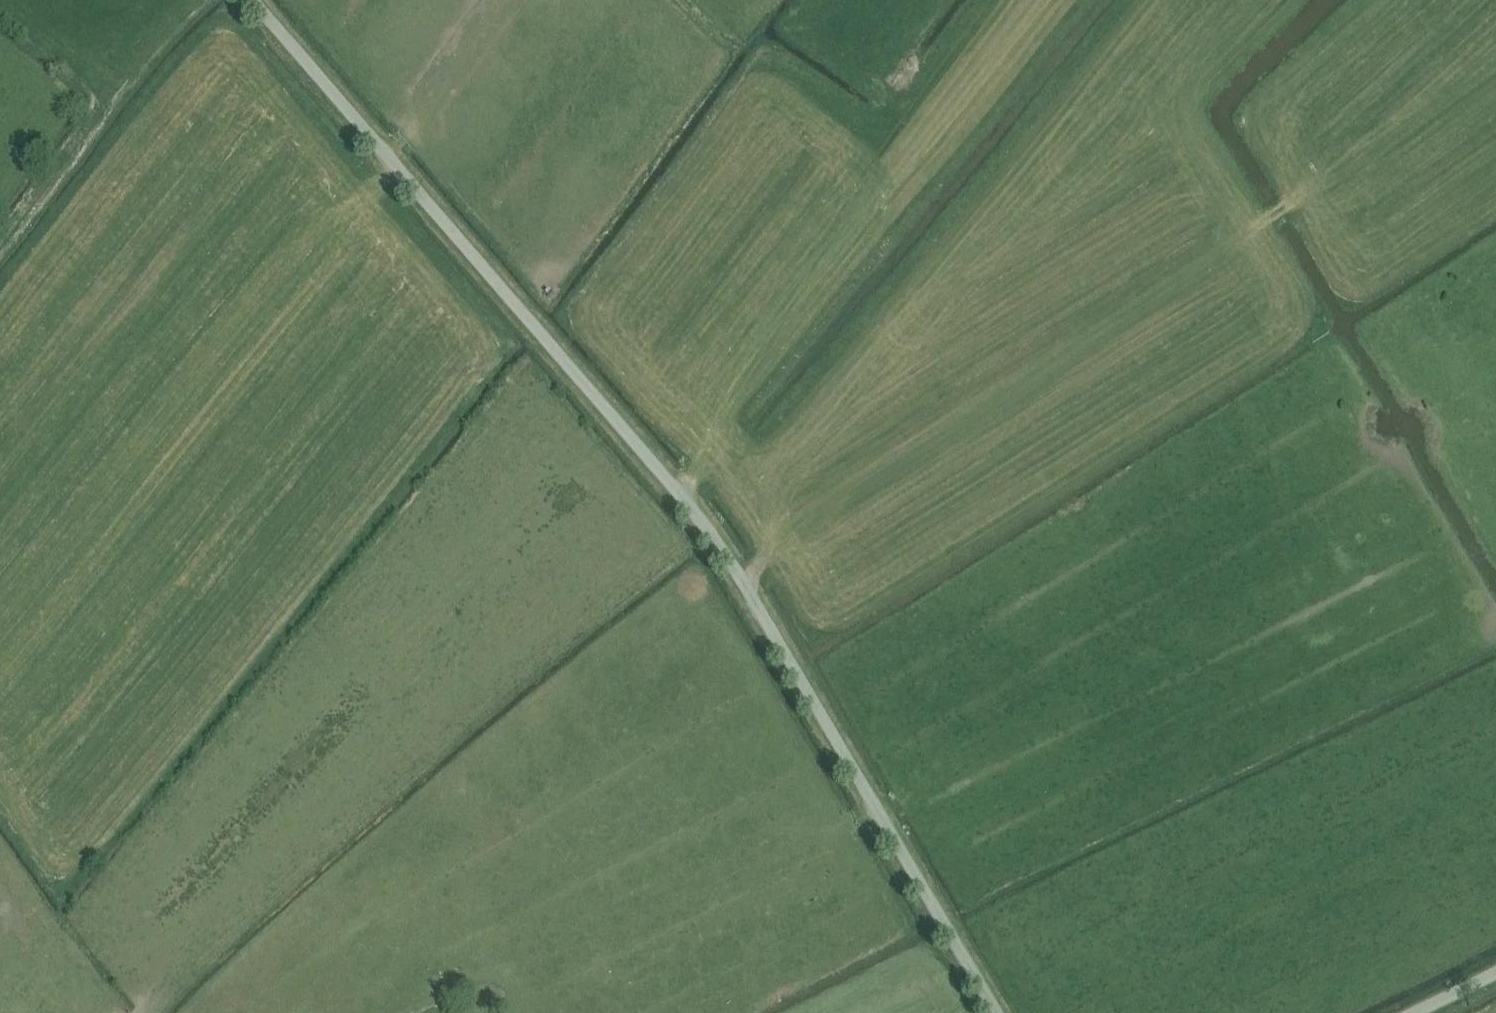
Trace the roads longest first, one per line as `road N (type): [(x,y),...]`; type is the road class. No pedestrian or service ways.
road 1 (unclassified): [(992,1012),(697,515),(276,0)]

